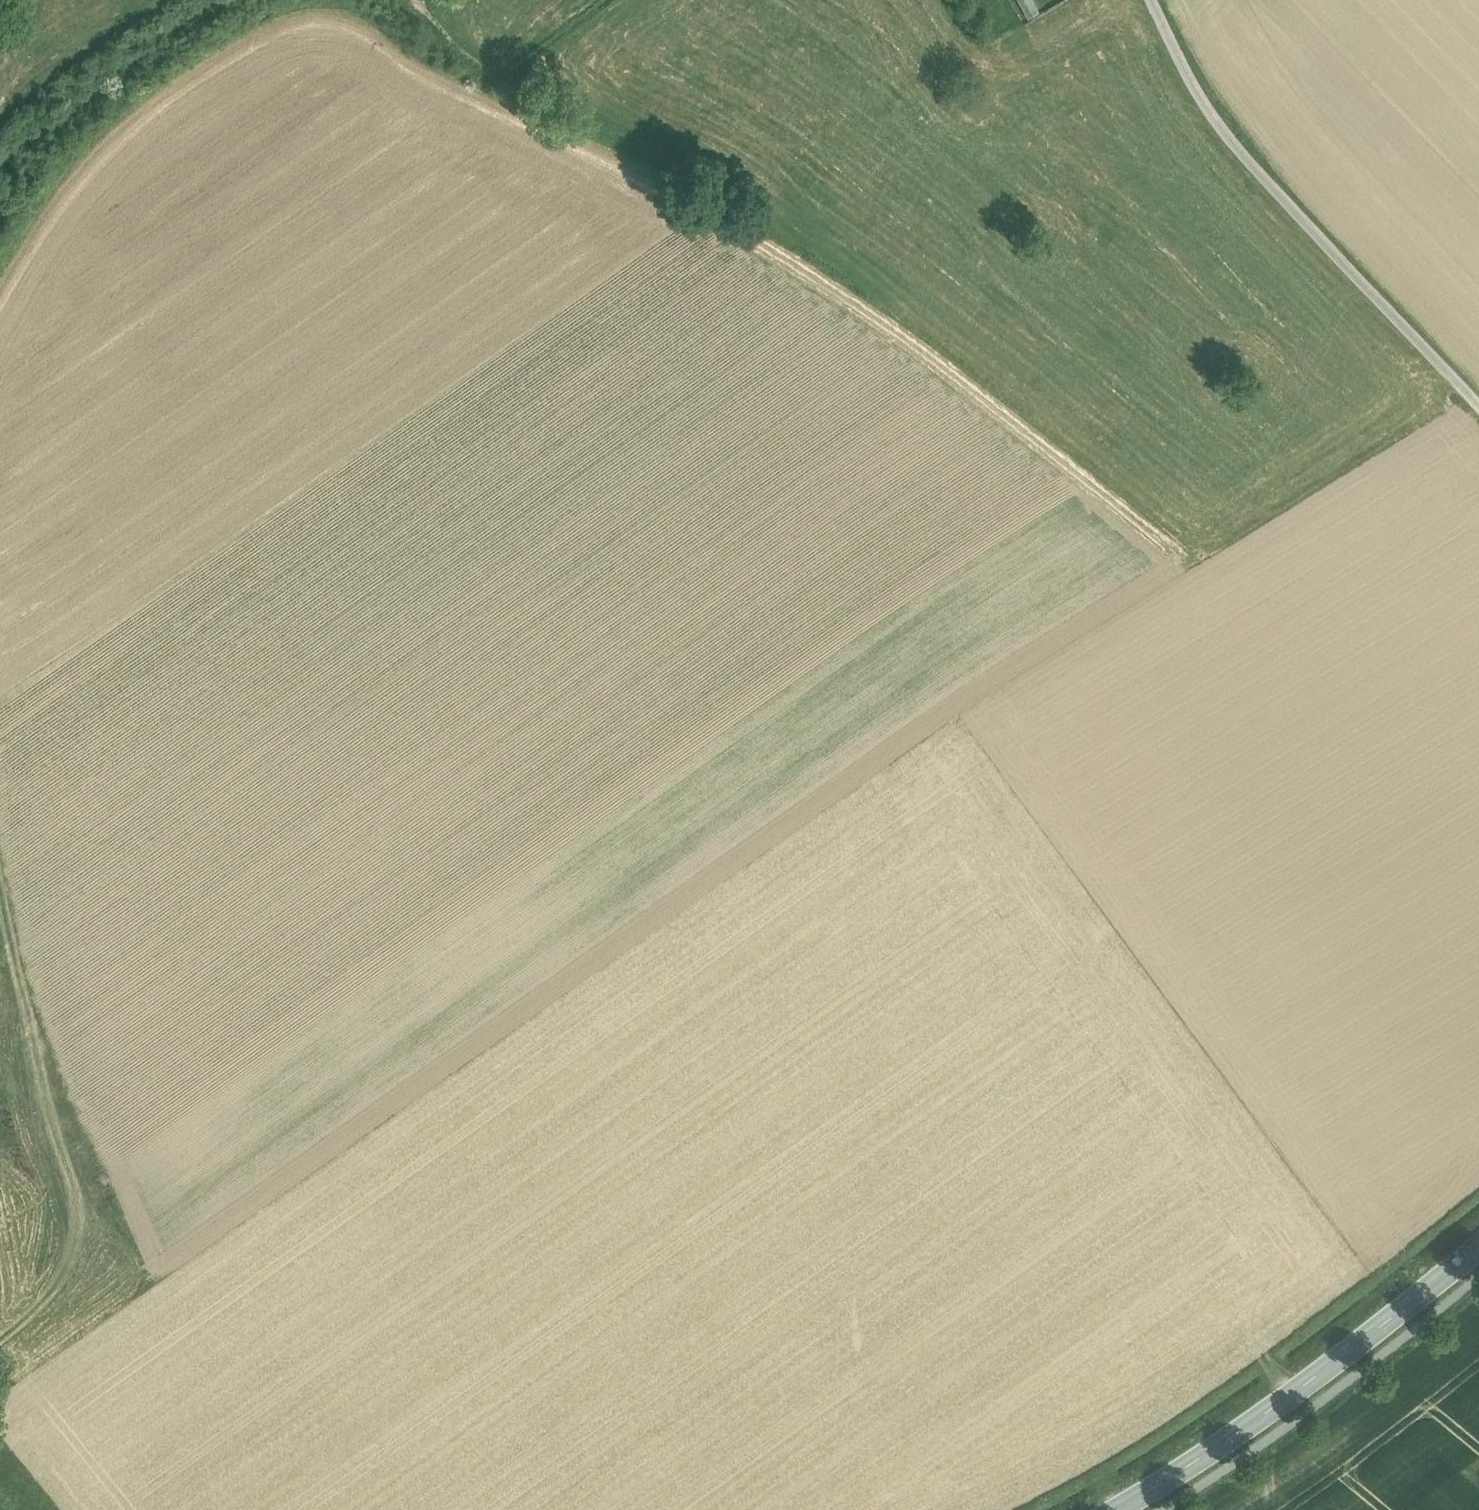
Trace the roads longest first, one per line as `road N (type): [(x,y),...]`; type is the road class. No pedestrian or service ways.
road 1 (unclassified): [(1478,405),(1215,121),(1152,0)]
road 2 (secondary): [(1114,1509),(1305,1385),(1478,1247)]

